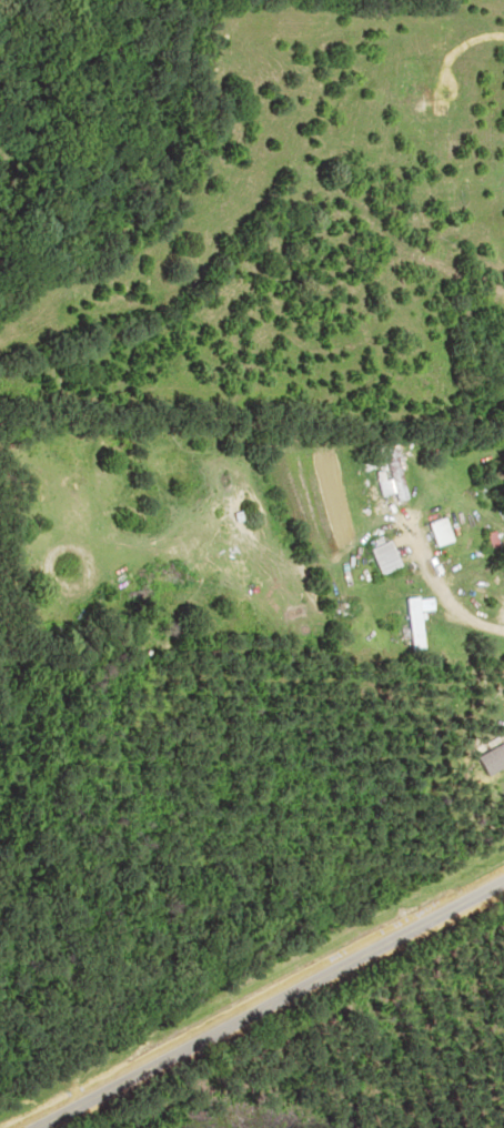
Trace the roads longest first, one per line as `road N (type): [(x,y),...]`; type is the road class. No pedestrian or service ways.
road 1 (residential): [(11,1127),(503,882)]

